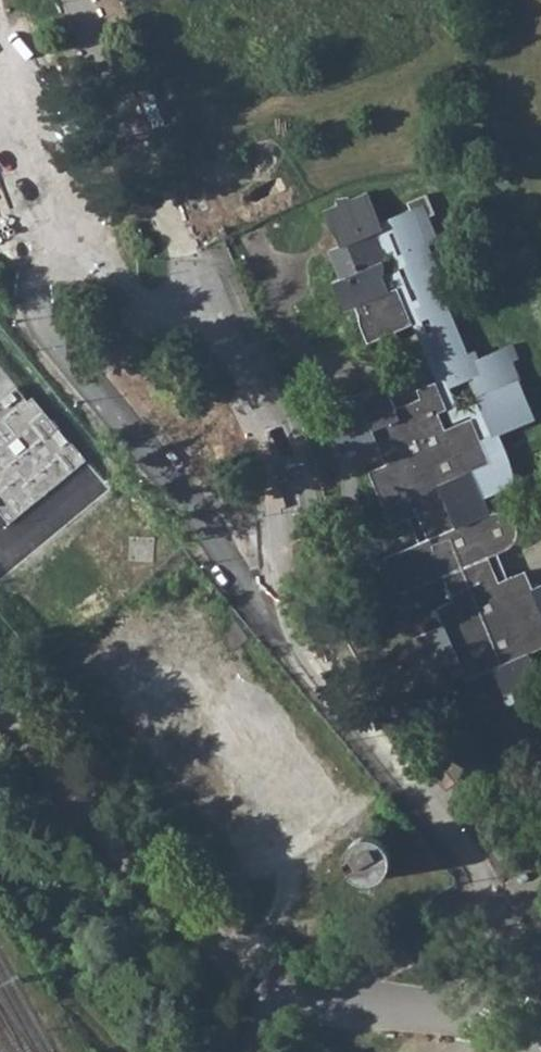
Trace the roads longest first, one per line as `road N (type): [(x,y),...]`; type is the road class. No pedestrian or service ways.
road 1 (residential): [(540,1027),(477,1012),(495,902),(482,873),(305,654),(292,618),(262,422),(217,338),(77,0)]

